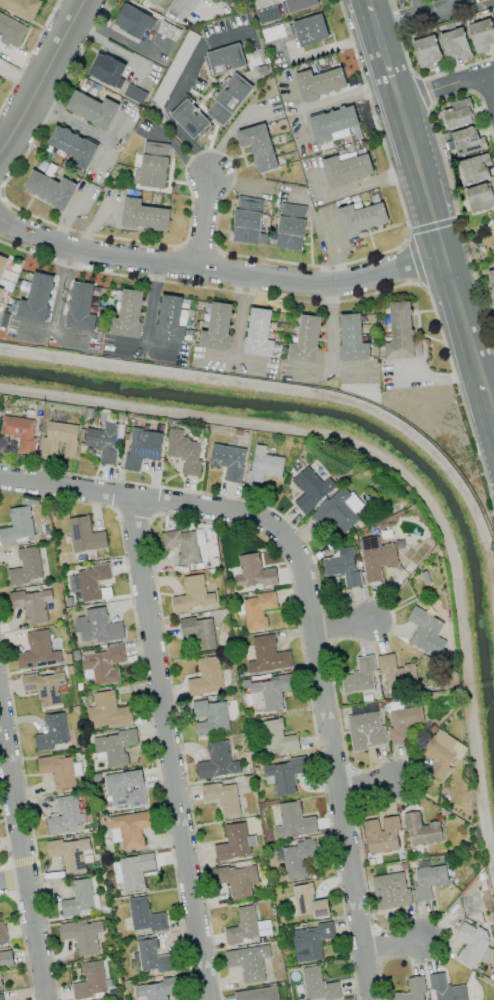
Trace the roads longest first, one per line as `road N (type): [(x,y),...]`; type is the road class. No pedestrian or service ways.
road 1 (residential): [(212,999),(131,501)]
road 2 (residential): [(369,999),(314,631),(285,539)]
road 3 (residential): [(446,253),(318,285),(71,250),(0,220)]
road 4 (residential): [(47,999),(0,705)]
road 5 (residential): [(285,539),(241,515),(0,481)]
road 6 (primary): [(480,373),(397,99)]
road 7 (secondary): [(84,0),(0,146)]

